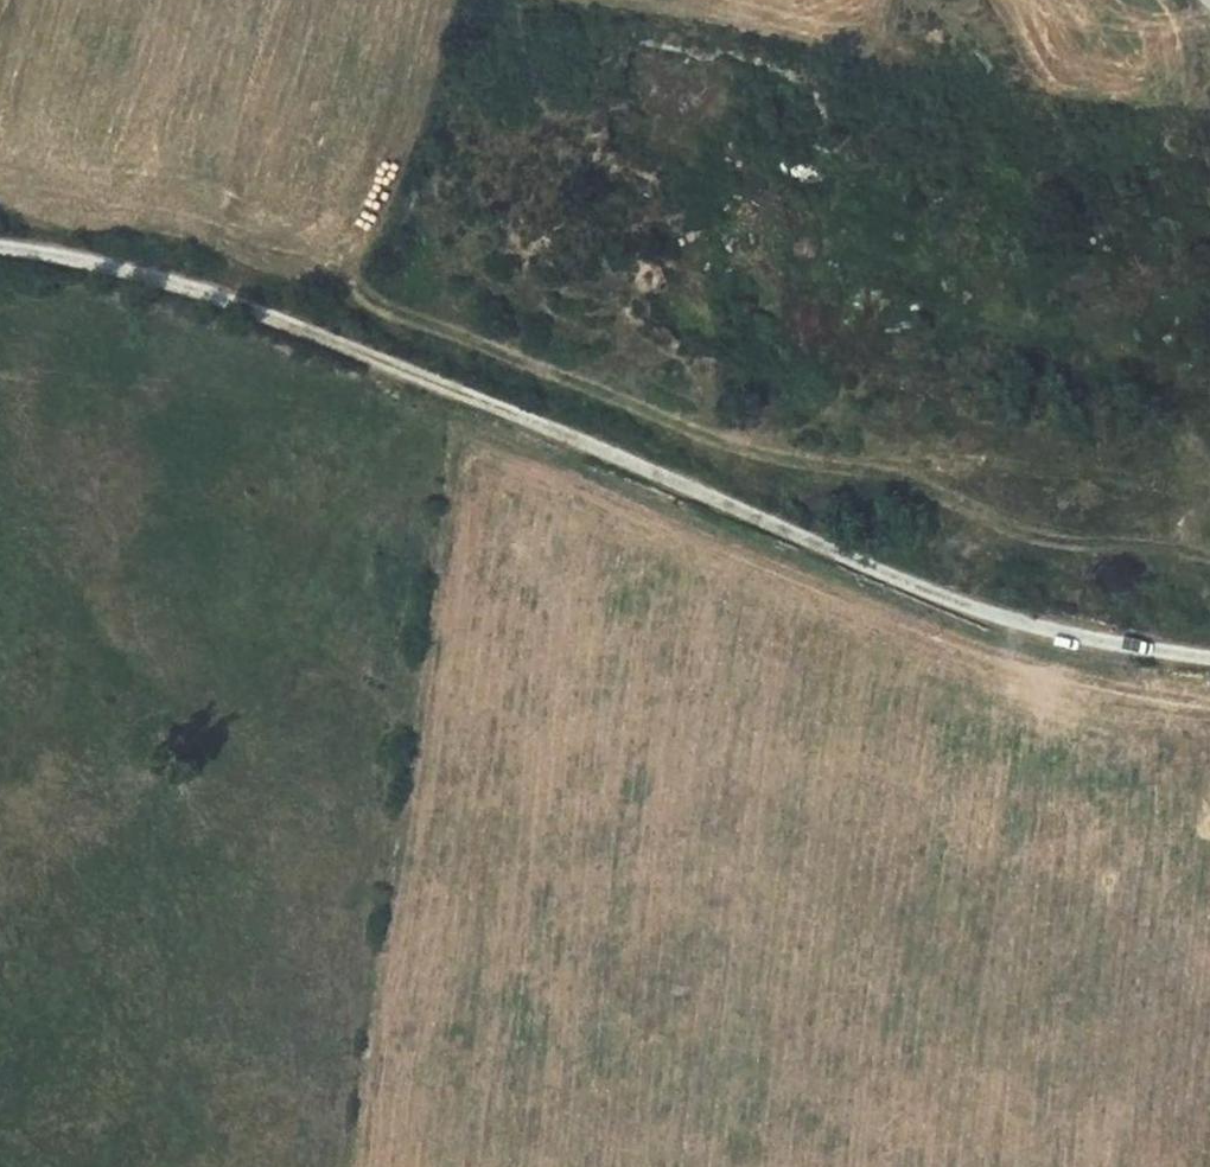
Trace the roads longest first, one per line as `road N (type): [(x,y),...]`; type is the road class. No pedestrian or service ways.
road 1 (unclassified): [(1209,661),(1047,638),(872,577),(471,403),(126,272),(0,255)]

